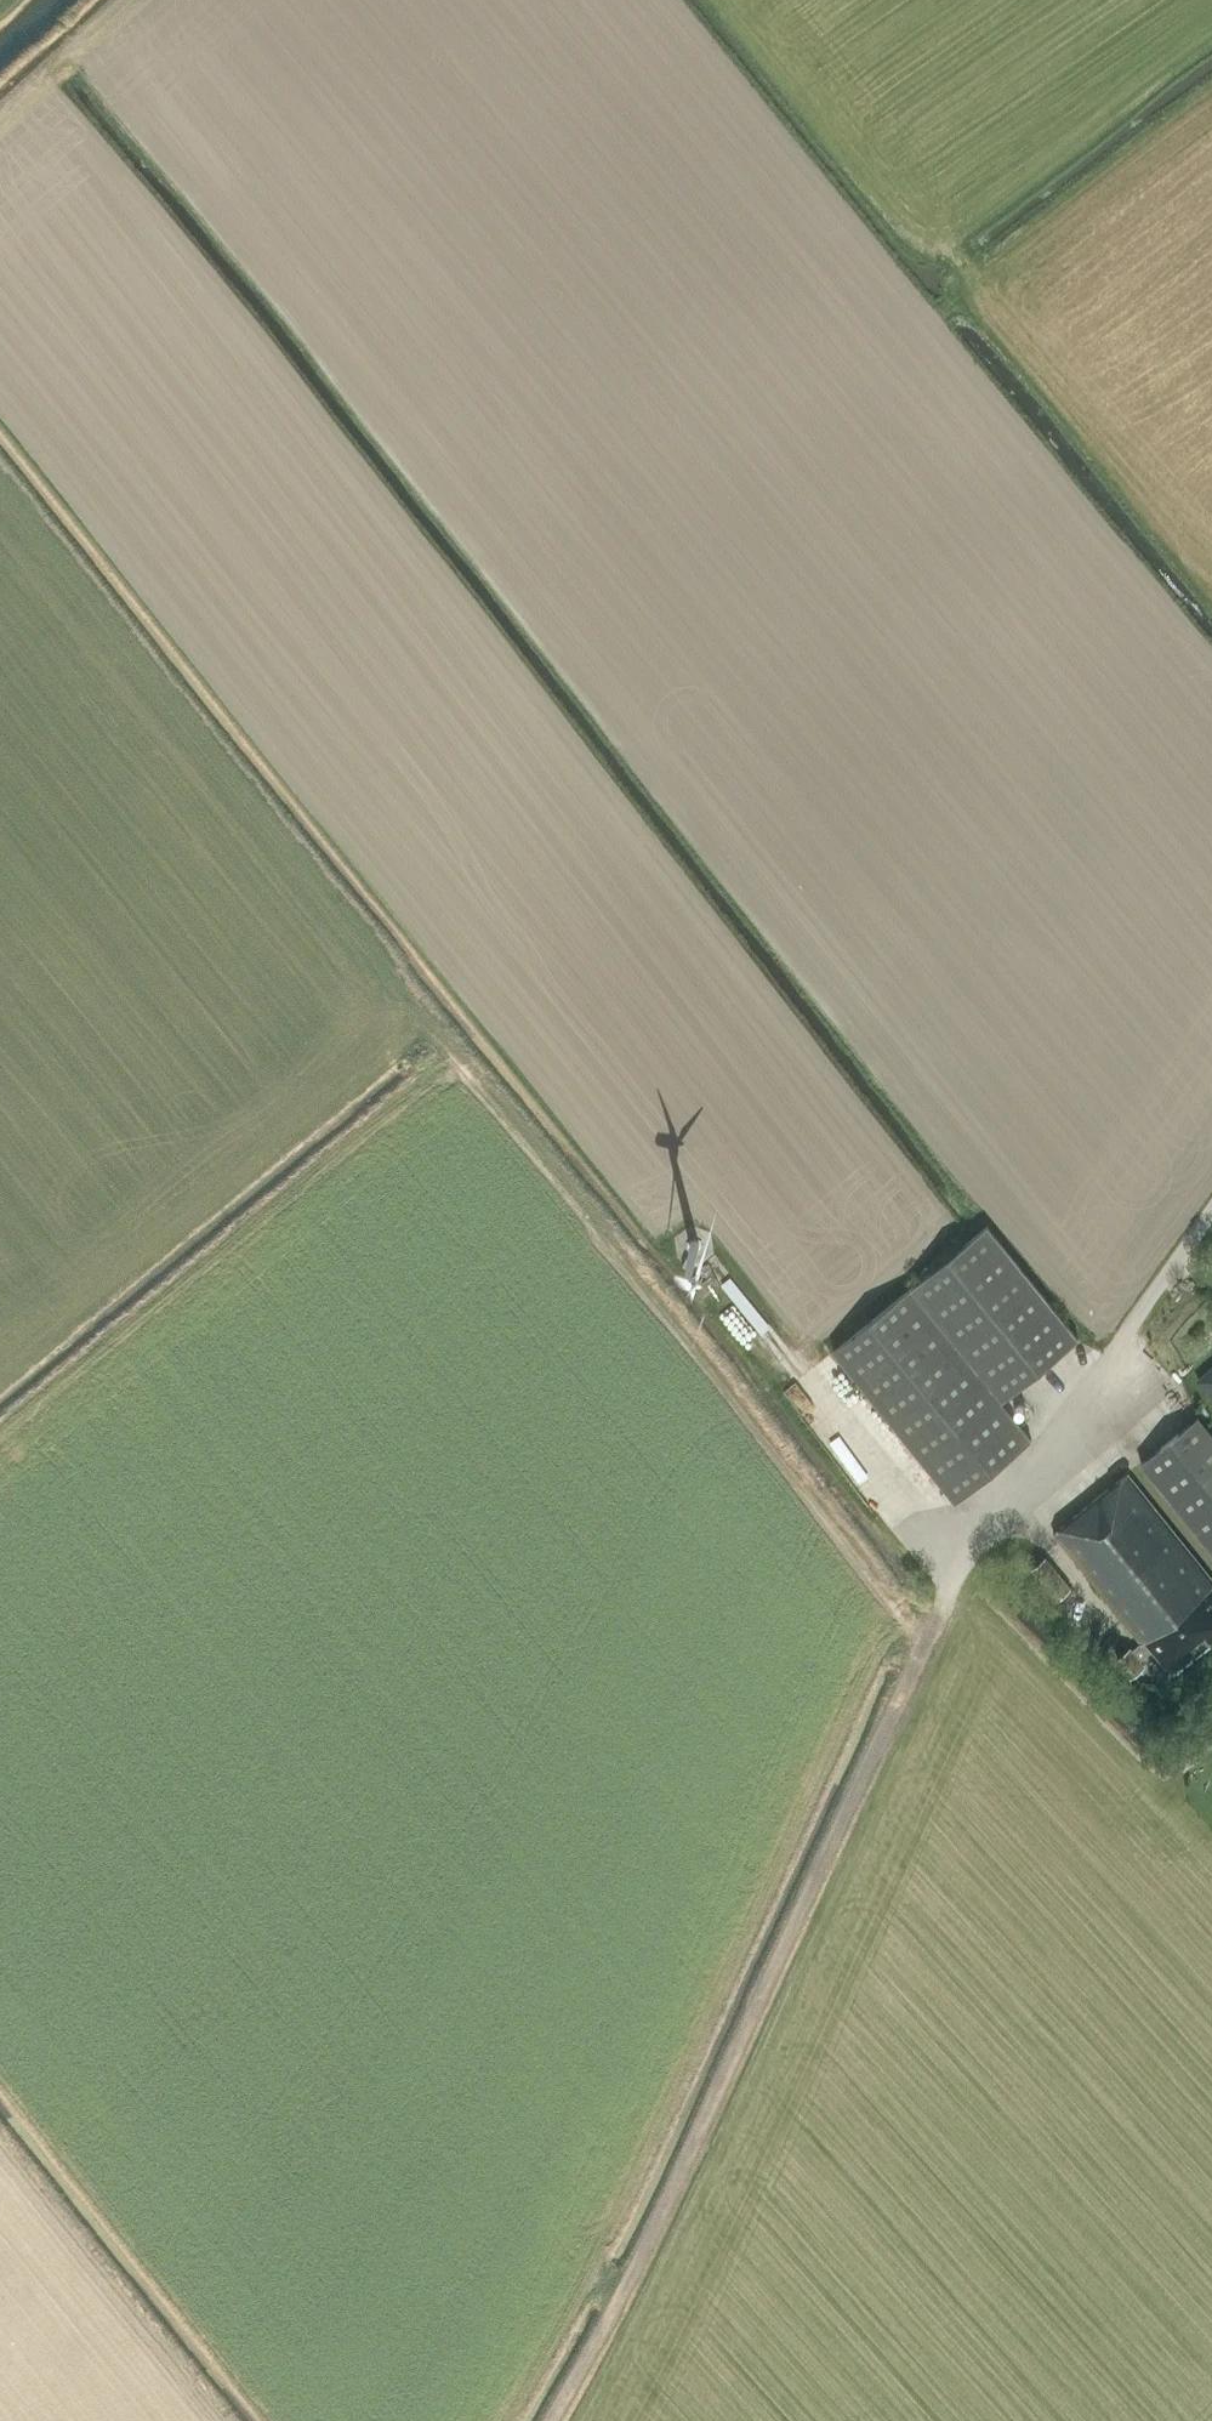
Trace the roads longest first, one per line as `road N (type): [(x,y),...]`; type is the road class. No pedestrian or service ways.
road 1 (track): [(1014,1500),(958,1590),(702,2139),(553,2420)]

